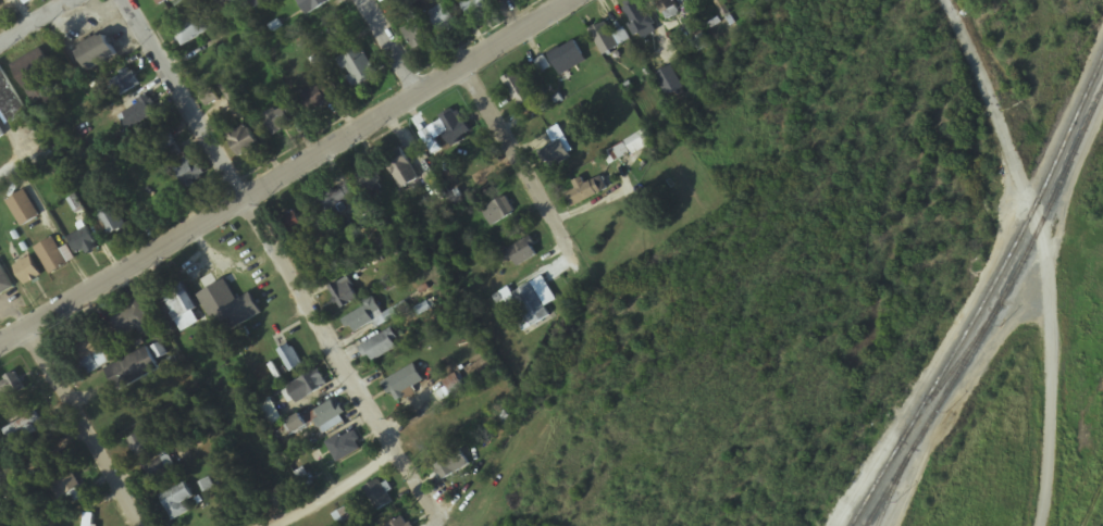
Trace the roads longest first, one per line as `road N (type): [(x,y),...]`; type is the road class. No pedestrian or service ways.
road 1 (residential): [(0,344),(579,0)]
road 2 (tertiary): [(399,453),(128,0)]
road 3 (residential): [(588,275),(462,67)]
road 4 (residential): [(145,525),(29,327)]
road 5 (residential): [(272,525),(399,453)]

